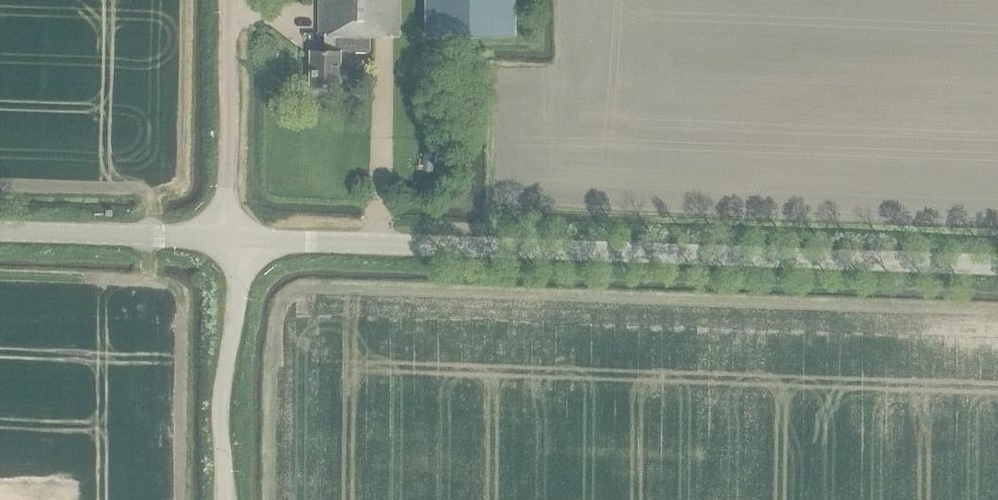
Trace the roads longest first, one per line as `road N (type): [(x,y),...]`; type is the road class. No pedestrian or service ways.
road 1 (tertiary): [(997,267),(228,240)]
road 2 (unclassified): [(225,499),(218,410),(241,275),(228,240)]
road 3 (unclassified): [(228,240),(230,0)]
road 4 (tertiary): [(0,233),(228,240)]

